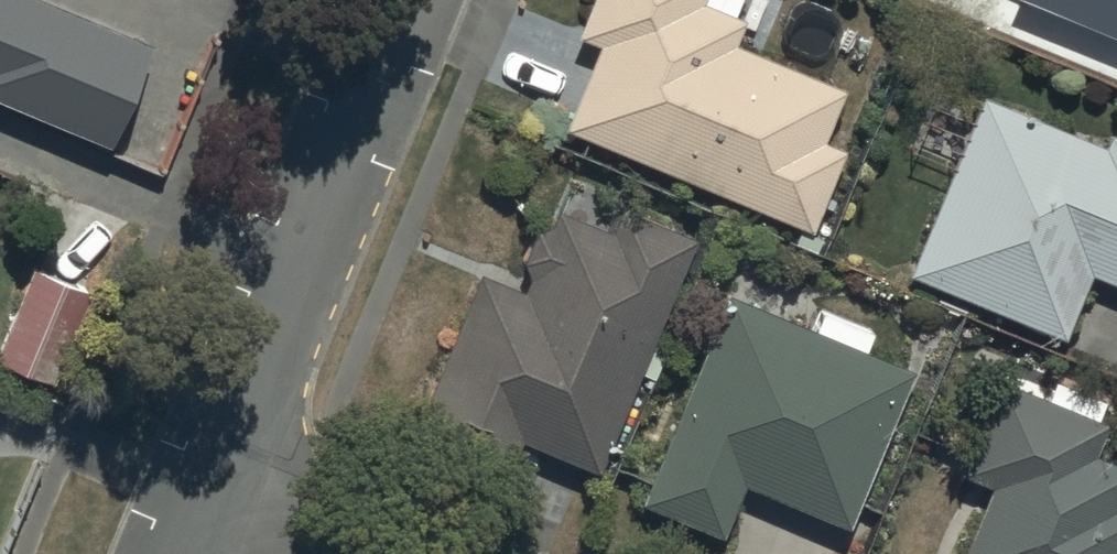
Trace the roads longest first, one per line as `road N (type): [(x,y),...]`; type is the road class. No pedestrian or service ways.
road 1 (residential): [(205,491),(406,0)]
road 2 (residential): [(205,491),(358,553)]

